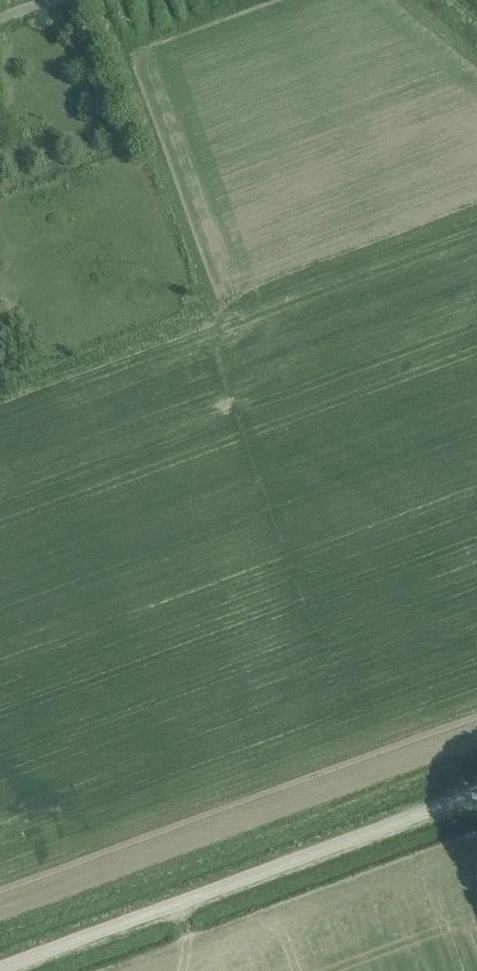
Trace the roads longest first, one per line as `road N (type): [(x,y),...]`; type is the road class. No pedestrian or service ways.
road 1 (unclassified): [(0,967),(476,793)]

